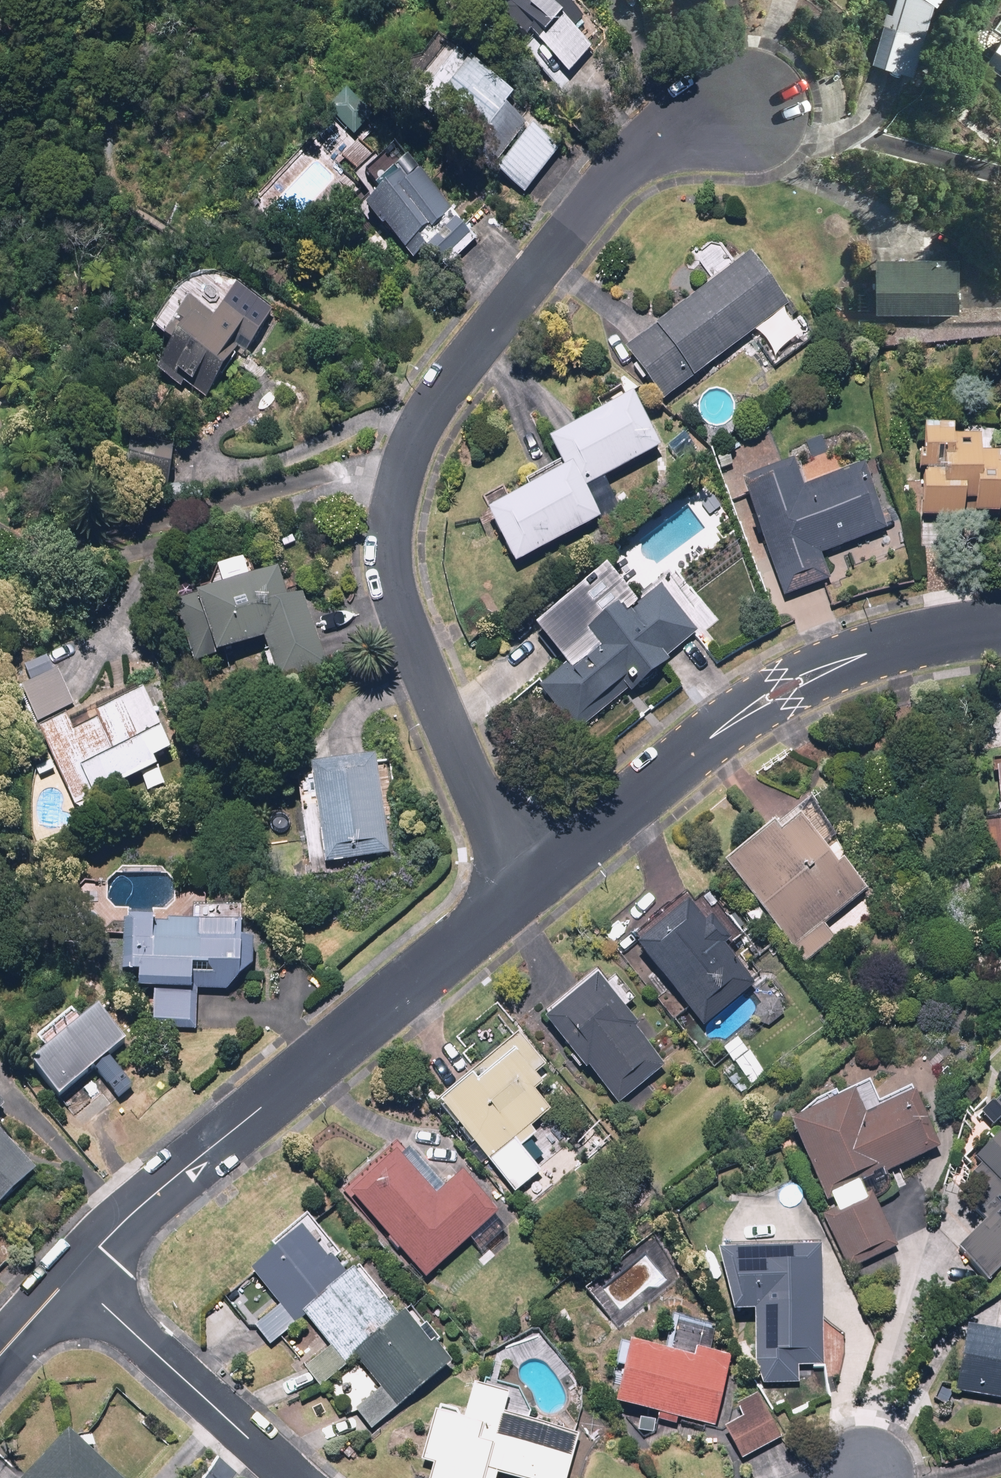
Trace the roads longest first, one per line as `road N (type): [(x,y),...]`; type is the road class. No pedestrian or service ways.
road 1 (residential): [(520,895),(395,606),(390,543),(399,480),(435,395),(637,150),(759,106)]
road 2 (residential): [(71,1277),(156,1191),(520,895)]
road 3 (residential): [(520,895),(788,686),(931,636),(1000,627)]
road 4 (residential): [(71,1277),(291,1477)]

